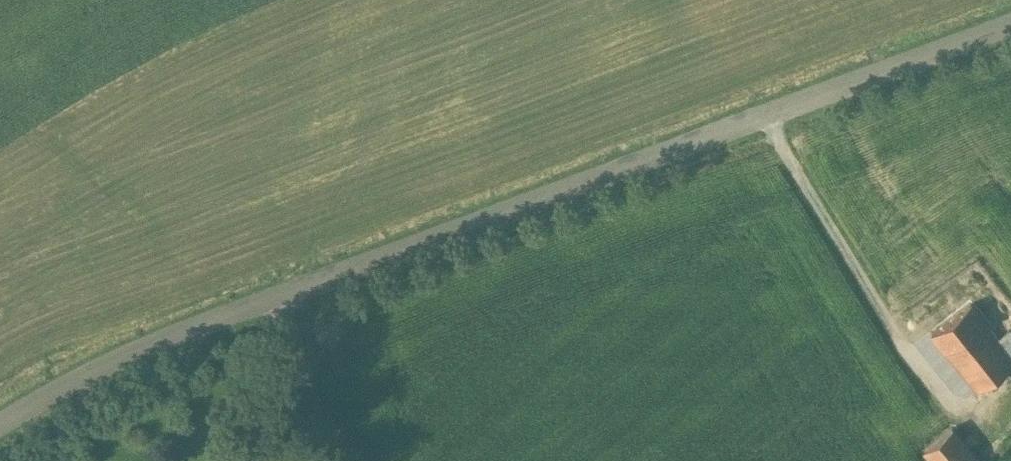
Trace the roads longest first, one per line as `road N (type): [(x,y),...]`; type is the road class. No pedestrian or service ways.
road 1 (unclassified): [(1010,22),(305,283),(171,337),(0,426)]

